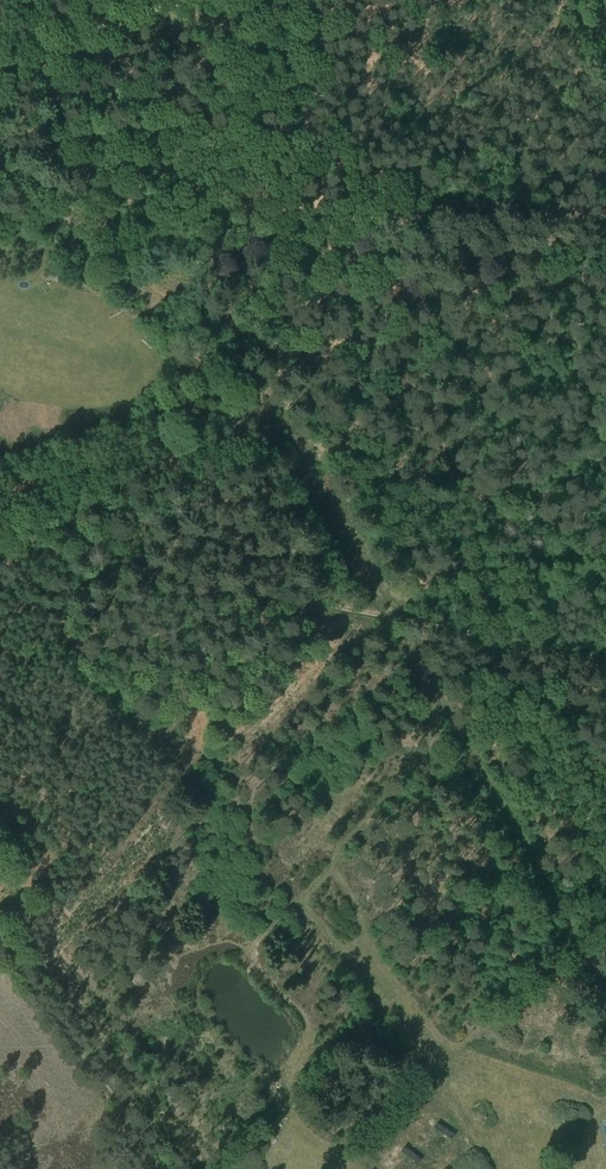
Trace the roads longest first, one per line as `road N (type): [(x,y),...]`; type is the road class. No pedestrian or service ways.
road 1 (track): [(605,659),(0,541)]
road 2 (track): [(0,931),(167,1168)]
road 3 (track): [(186,0),(0,64)]

